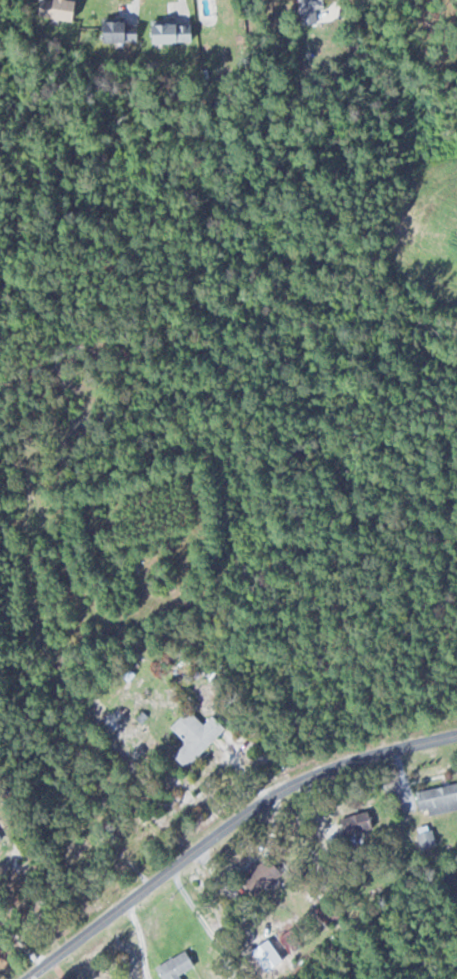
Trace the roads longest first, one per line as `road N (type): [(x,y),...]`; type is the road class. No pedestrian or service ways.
road 1 (residential): [(21,978),(272,789),(456,738)]

